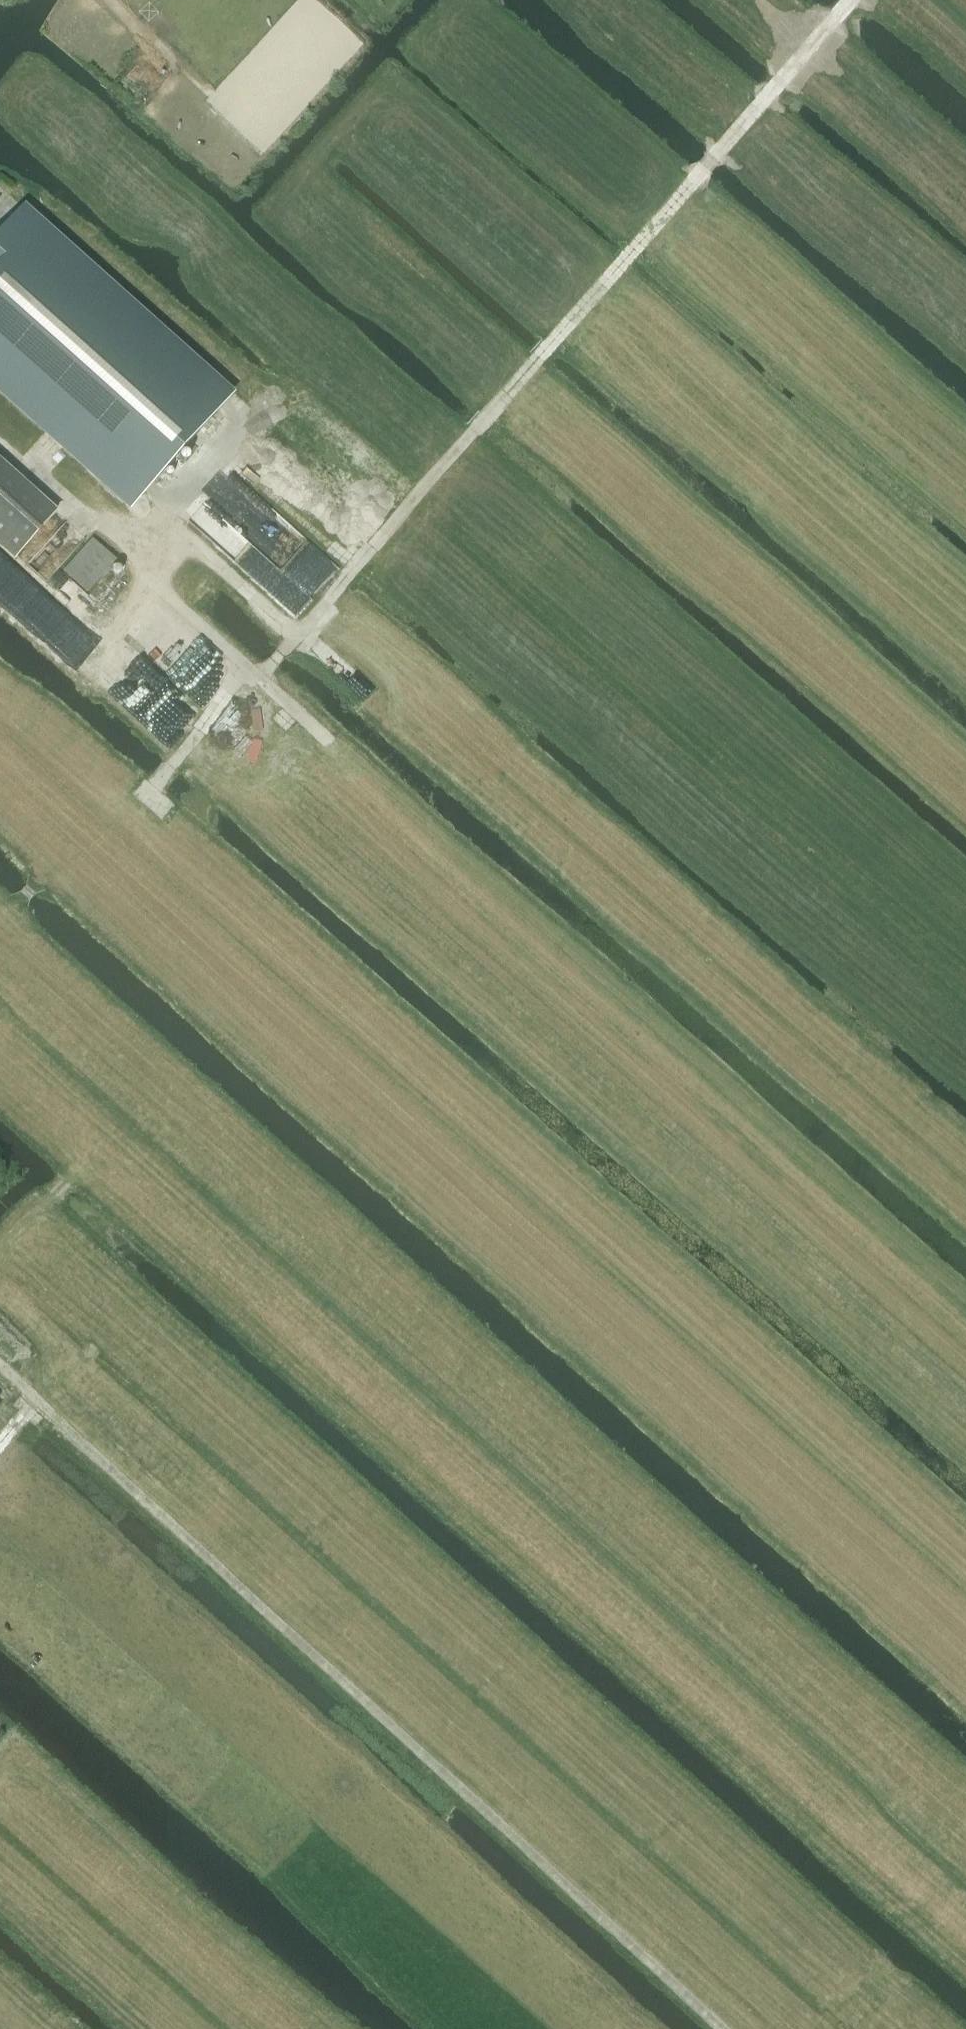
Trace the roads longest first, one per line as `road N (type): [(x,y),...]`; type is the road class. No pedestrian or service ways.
road 1 (track): [(655,227),(265,669),(239,676),(143,799)]

